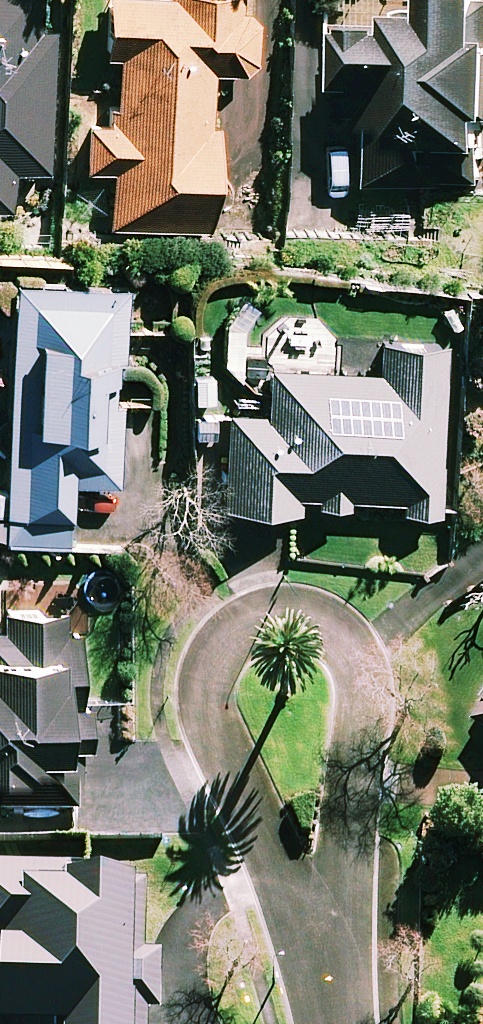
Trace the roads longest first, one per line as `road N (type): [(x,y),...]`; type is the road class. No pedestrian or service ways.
road 1 (residential): [(324,942),(212,721),(209,673),(224,641),(253,620),(287,613),(319,616),(343,632),(363,660),(356,774)]
road 2 (residential): [(356,774),(324,942)]

